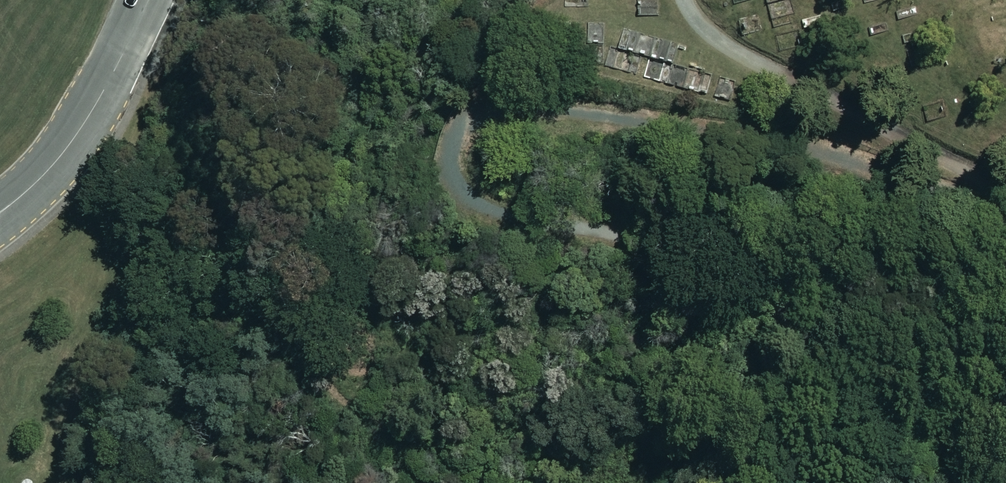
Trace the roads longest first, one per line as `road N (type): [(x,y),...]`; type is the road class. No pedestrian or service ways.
road 1 (track): [(948,482),(902,428),(761,306),(612,240),(490,207),(465,192),(448,156),(461,120),(499,102),(765,138),(930,187),(989,184)]
road 2 (residential): [(148,0),(92,110),(63,153),(6,207)]

